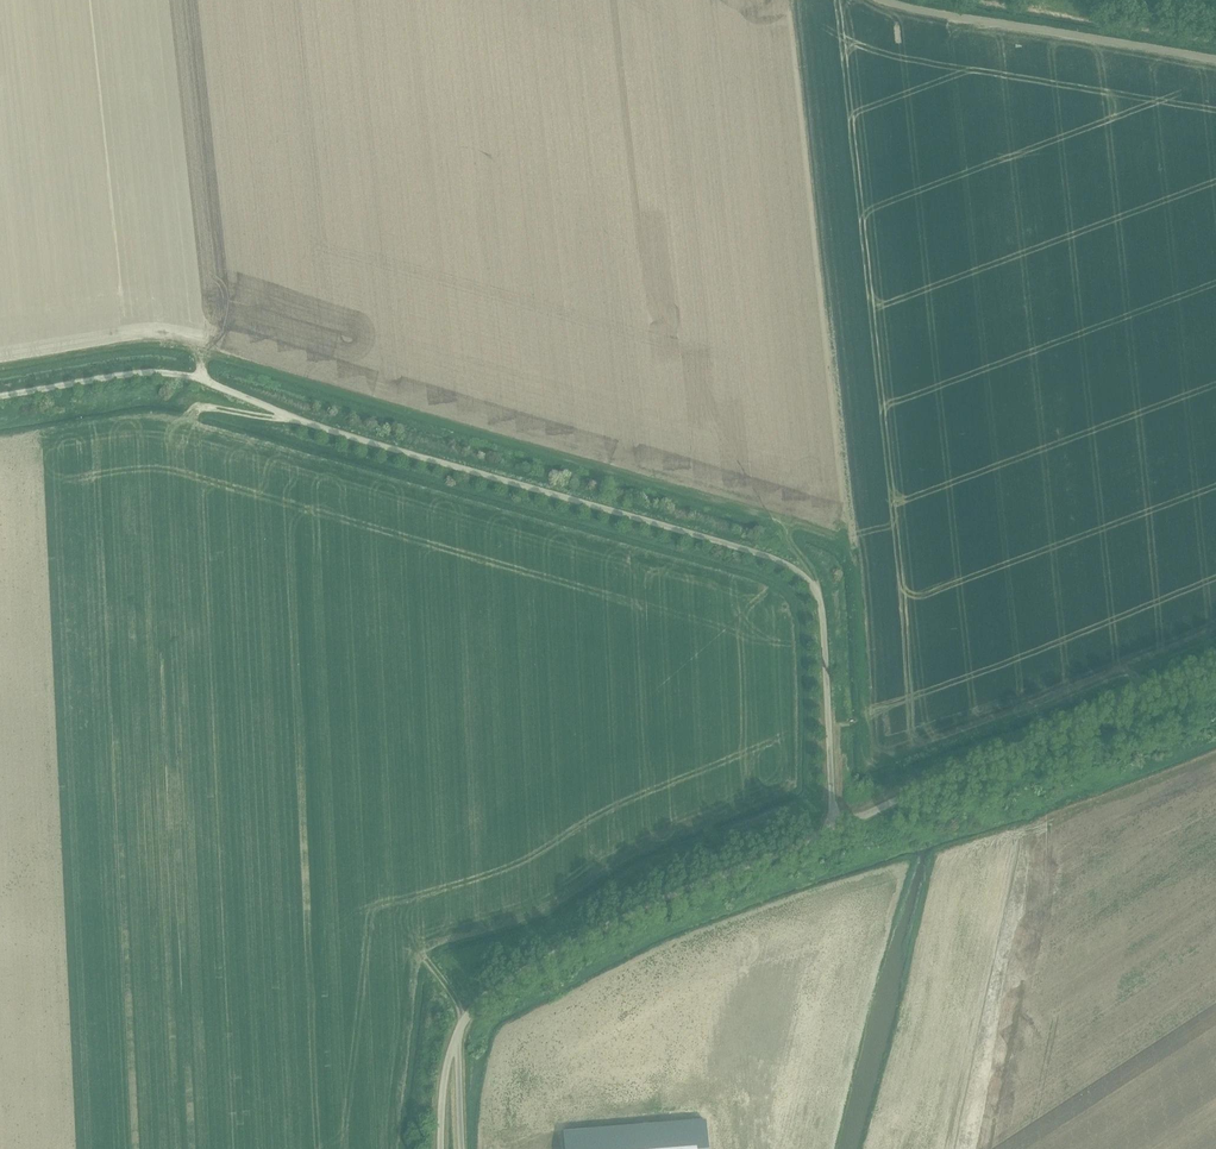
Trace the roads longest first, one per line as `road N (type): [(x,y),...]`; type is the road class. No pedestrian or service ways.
road 1 (unclassified): [(834,831),(822,606),(805,577),(766,555),(407,453),(199,379)]
road 2 (unclassified): [(455,1039),(478,1004),(545,959),(657,902),(834,831)]
road 3 (unclassified): [(1215,665),(834,831)]
road 4 (track): [(1061,821),(1042,832),(979,1148)]
road 5 (track): [(199,379),(142,372),(0,396)]

